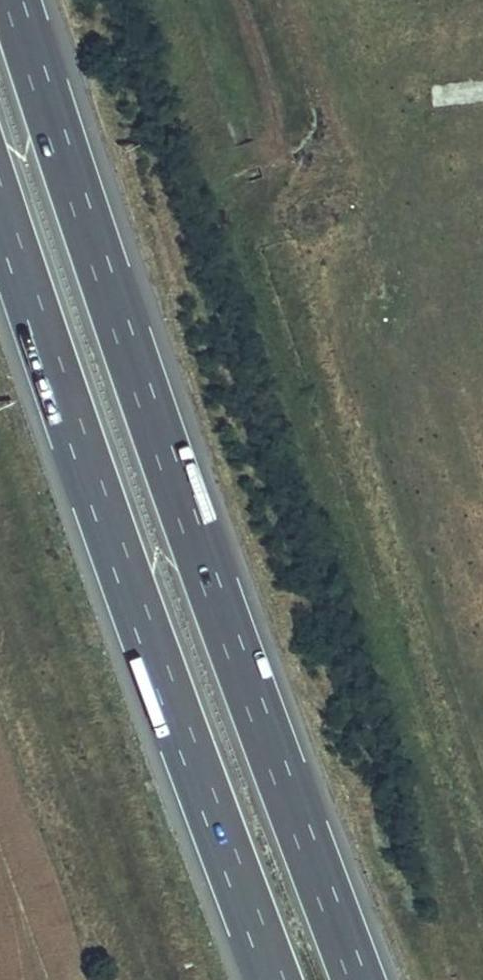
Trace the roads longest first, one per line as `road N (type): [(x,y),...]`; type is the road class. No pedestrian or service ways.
road 1 (motorway): [(359,979),(176,480),(17,0)]
road 2 (motorway): [(0,199),(275,979)]

